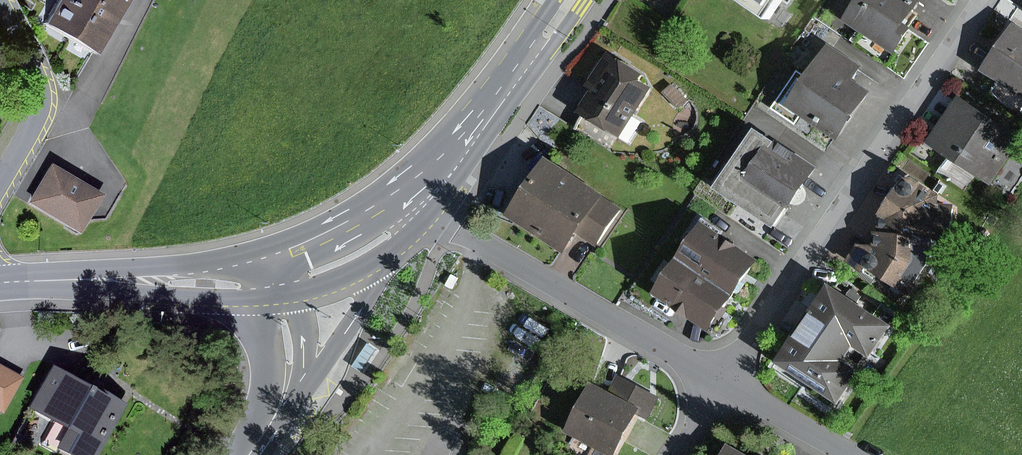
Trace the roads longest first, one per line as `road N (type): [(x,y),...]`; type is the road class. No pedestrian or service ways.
road 1 (residential): [(987,0),(728,384)]
road 2 (residential): [(728,384),(451,228),(437,210)]
road 3 (primary): [(437,210),(586,0)]
road 4 (primary): [(269,255),(35,281)]
road 5 (primary): [(555,0),(410,181)]
road 6 (primary): [(35,281),(256,297)]
road 7 (residential): [(0,190),(43,101),(37,64),(7,0)]
road 8 (secondary): [(292,399),(398,245)]
road 9 (primary): [(410,181),(269,255)]
road 10 (residential): [(728,384),(852,454)]
road 11 (secondary): [(256,297),(269,373),(264,434)]

